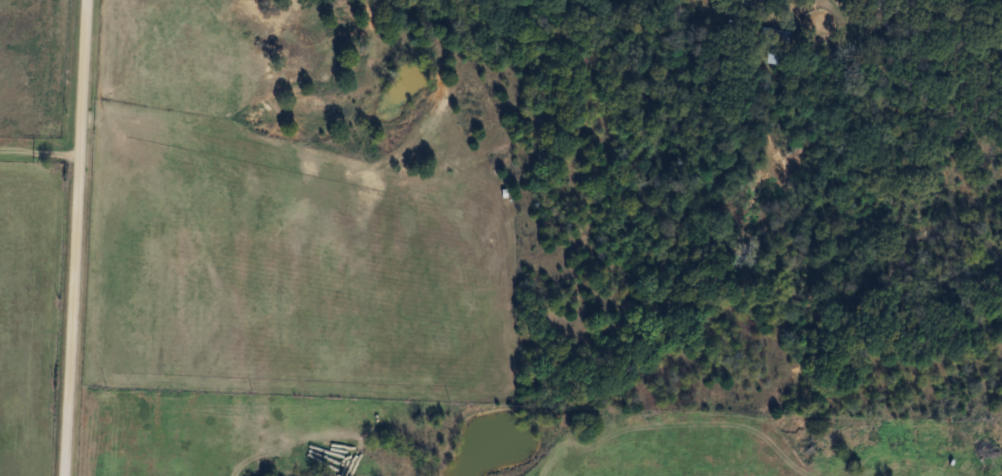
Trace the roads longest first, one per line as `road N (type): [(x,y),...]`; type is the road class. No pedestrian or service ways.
road 1 (residential): [(63,475),(86,0)]

